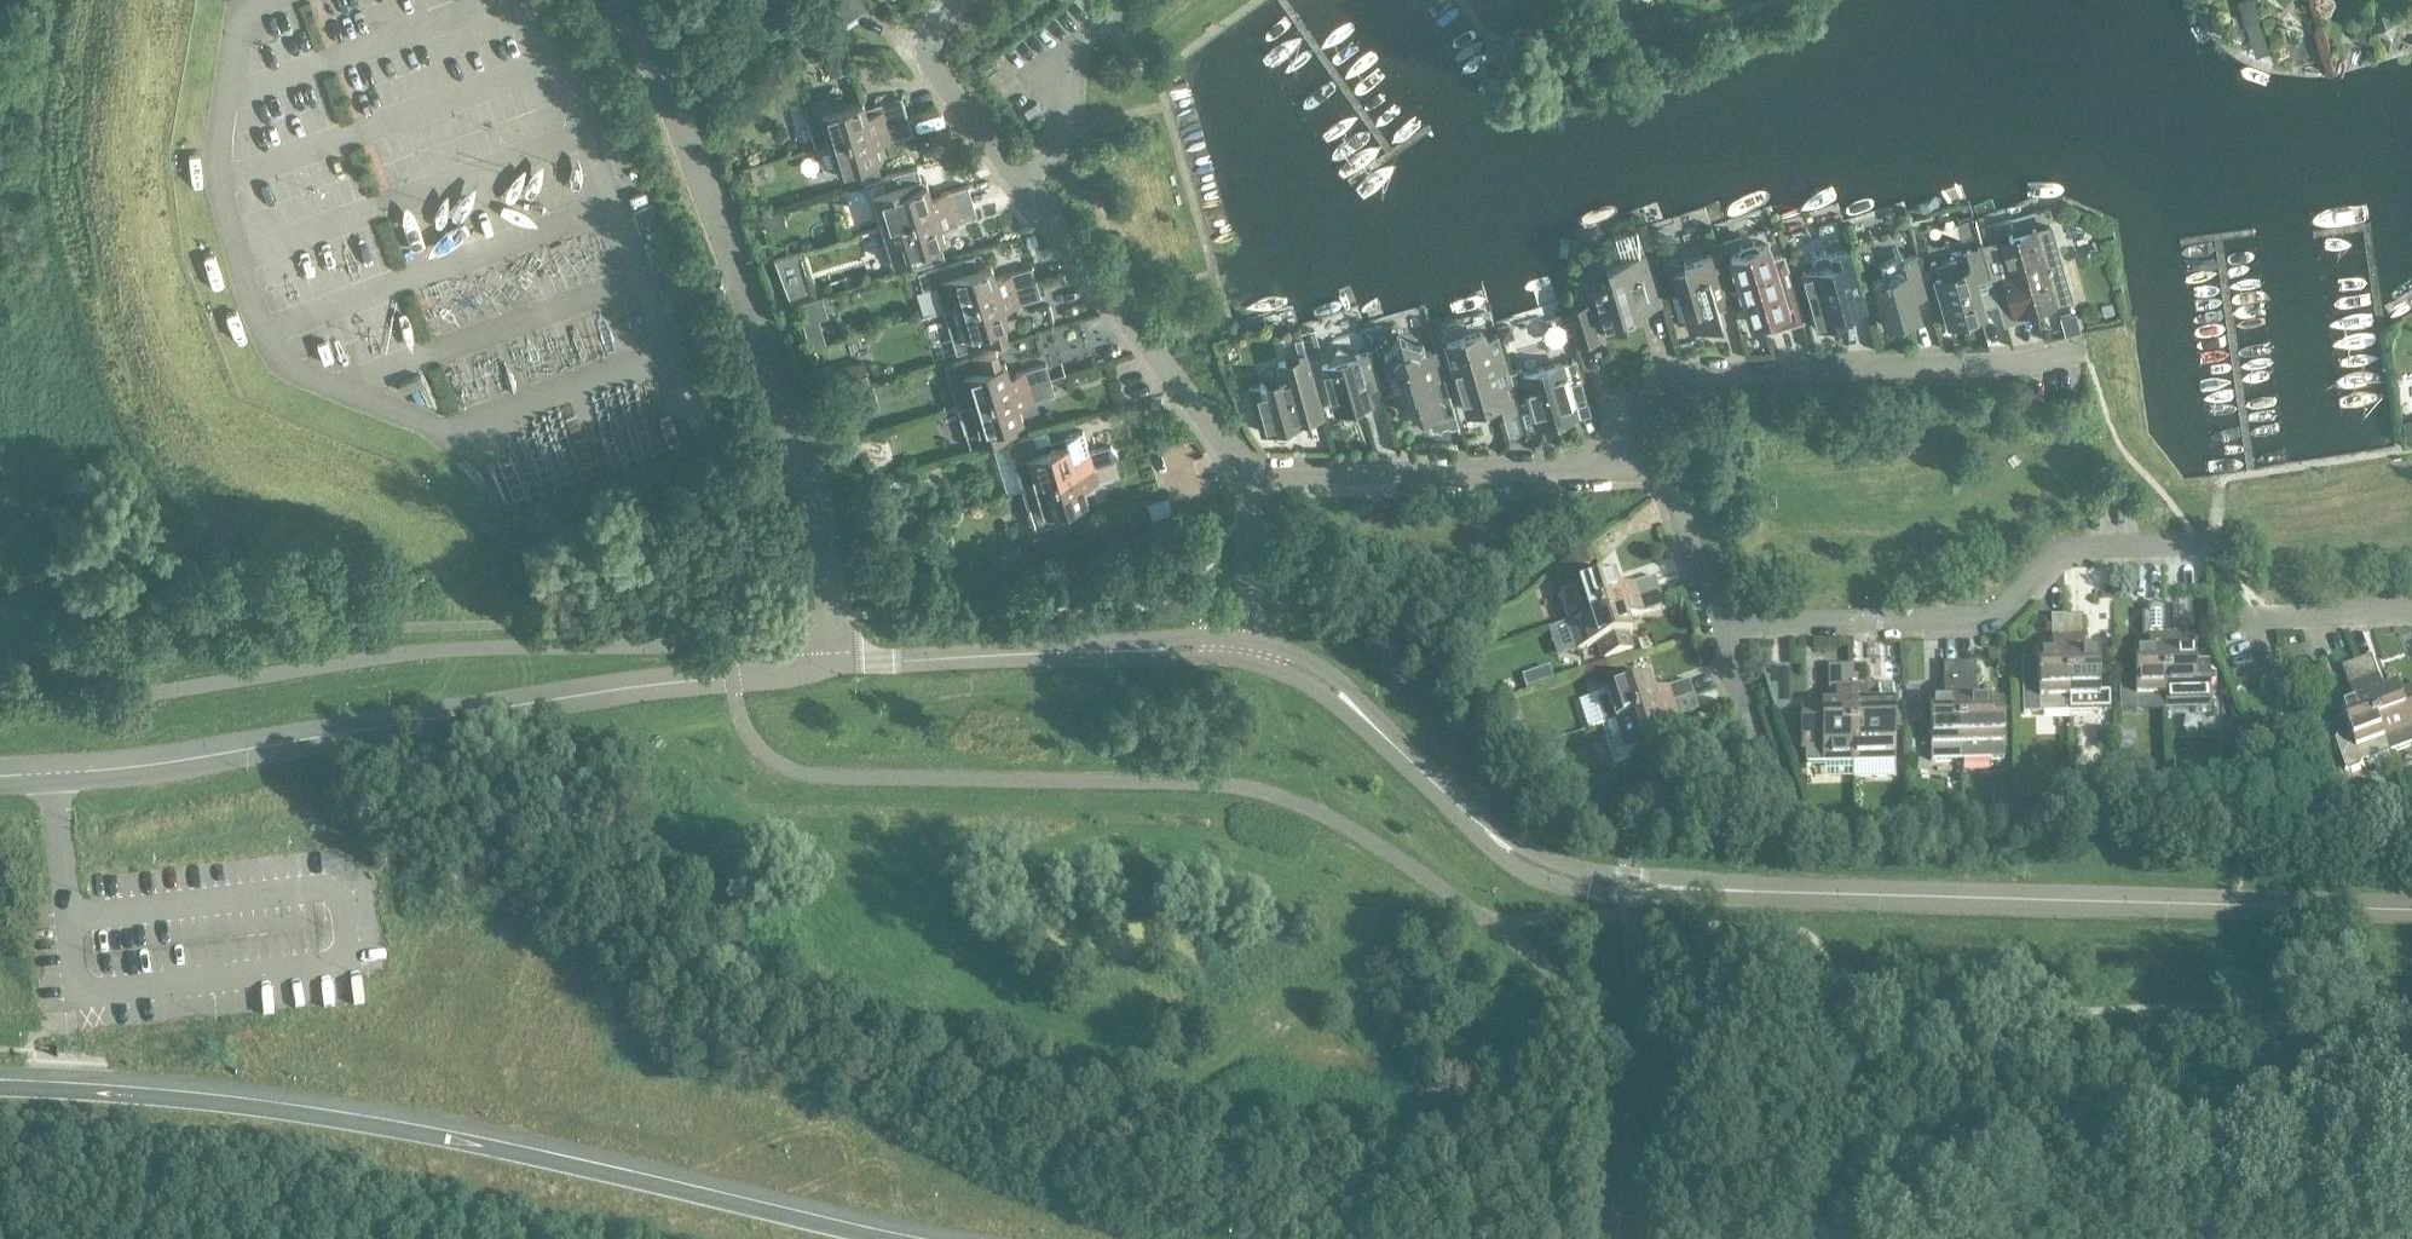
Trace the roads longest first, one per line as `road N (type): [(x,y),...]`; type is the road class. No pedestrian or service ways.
road 1 (unclassified): [(1249,646),(1311,672),(1512,850),(1583,880),(2411,908)]
road 2 (motorway): [(894,1238),(374,1124),(205,1099),(0,1087)]
road 3 (unclassified): [(732,677),(189,759),(0,775)]
road 4 (unclassified): [(834,665),(821,520),(778,376),(624,0)]
road 5 (residential): [(1248,477),(932,70),(923,45),(972,0)]
road 6 (residential): [(1604,470),(1606,446),(1650,394),(1679,377),(2013,367),(2084,352)]
road 7 (residential): [(1721,629),(1996,616),(2061,546),(2200,546)]
road 8 (unclassified): [(834,665),(1249,646)]
road 9 (residential): [(1604,470),(1248,477)]
road 10 (residential): [(1721,629),(1664,479),(1638,469),(1604,470)]
road 11 (residential): [(2411,606),(2256,614),(2273,665)]

